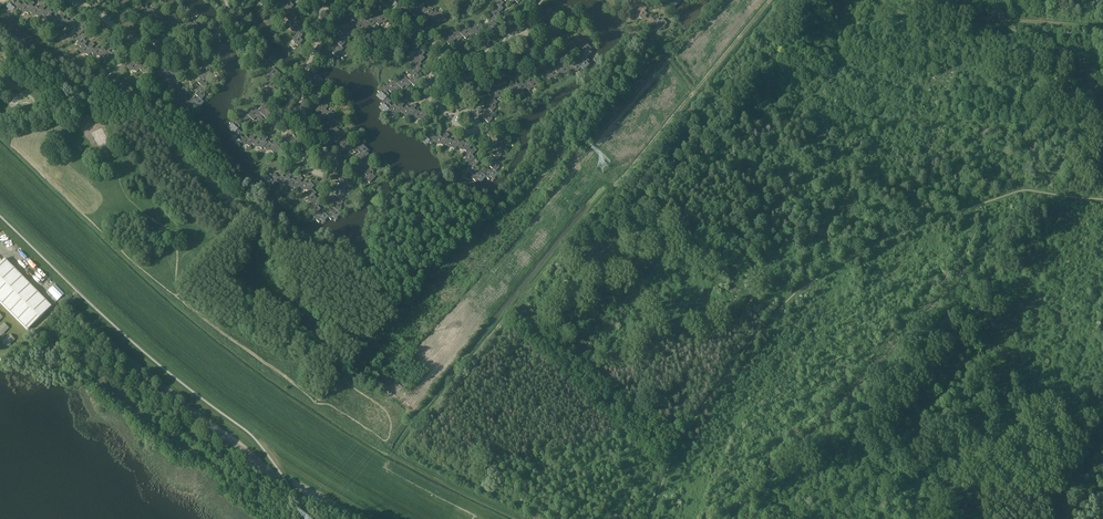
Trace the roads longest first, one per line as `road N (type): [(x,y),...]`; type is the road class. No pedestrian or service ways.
road 1 (track): [(885,0),(897,12),(1102,26)]
road 2 (residential): [(72,0),(158,54),(182,58),(203,49),(243,0)]
road 3 (residential): [(300,88),(307,123),(335,162),(329,173),(312,170),(286,136),(293,96)]

